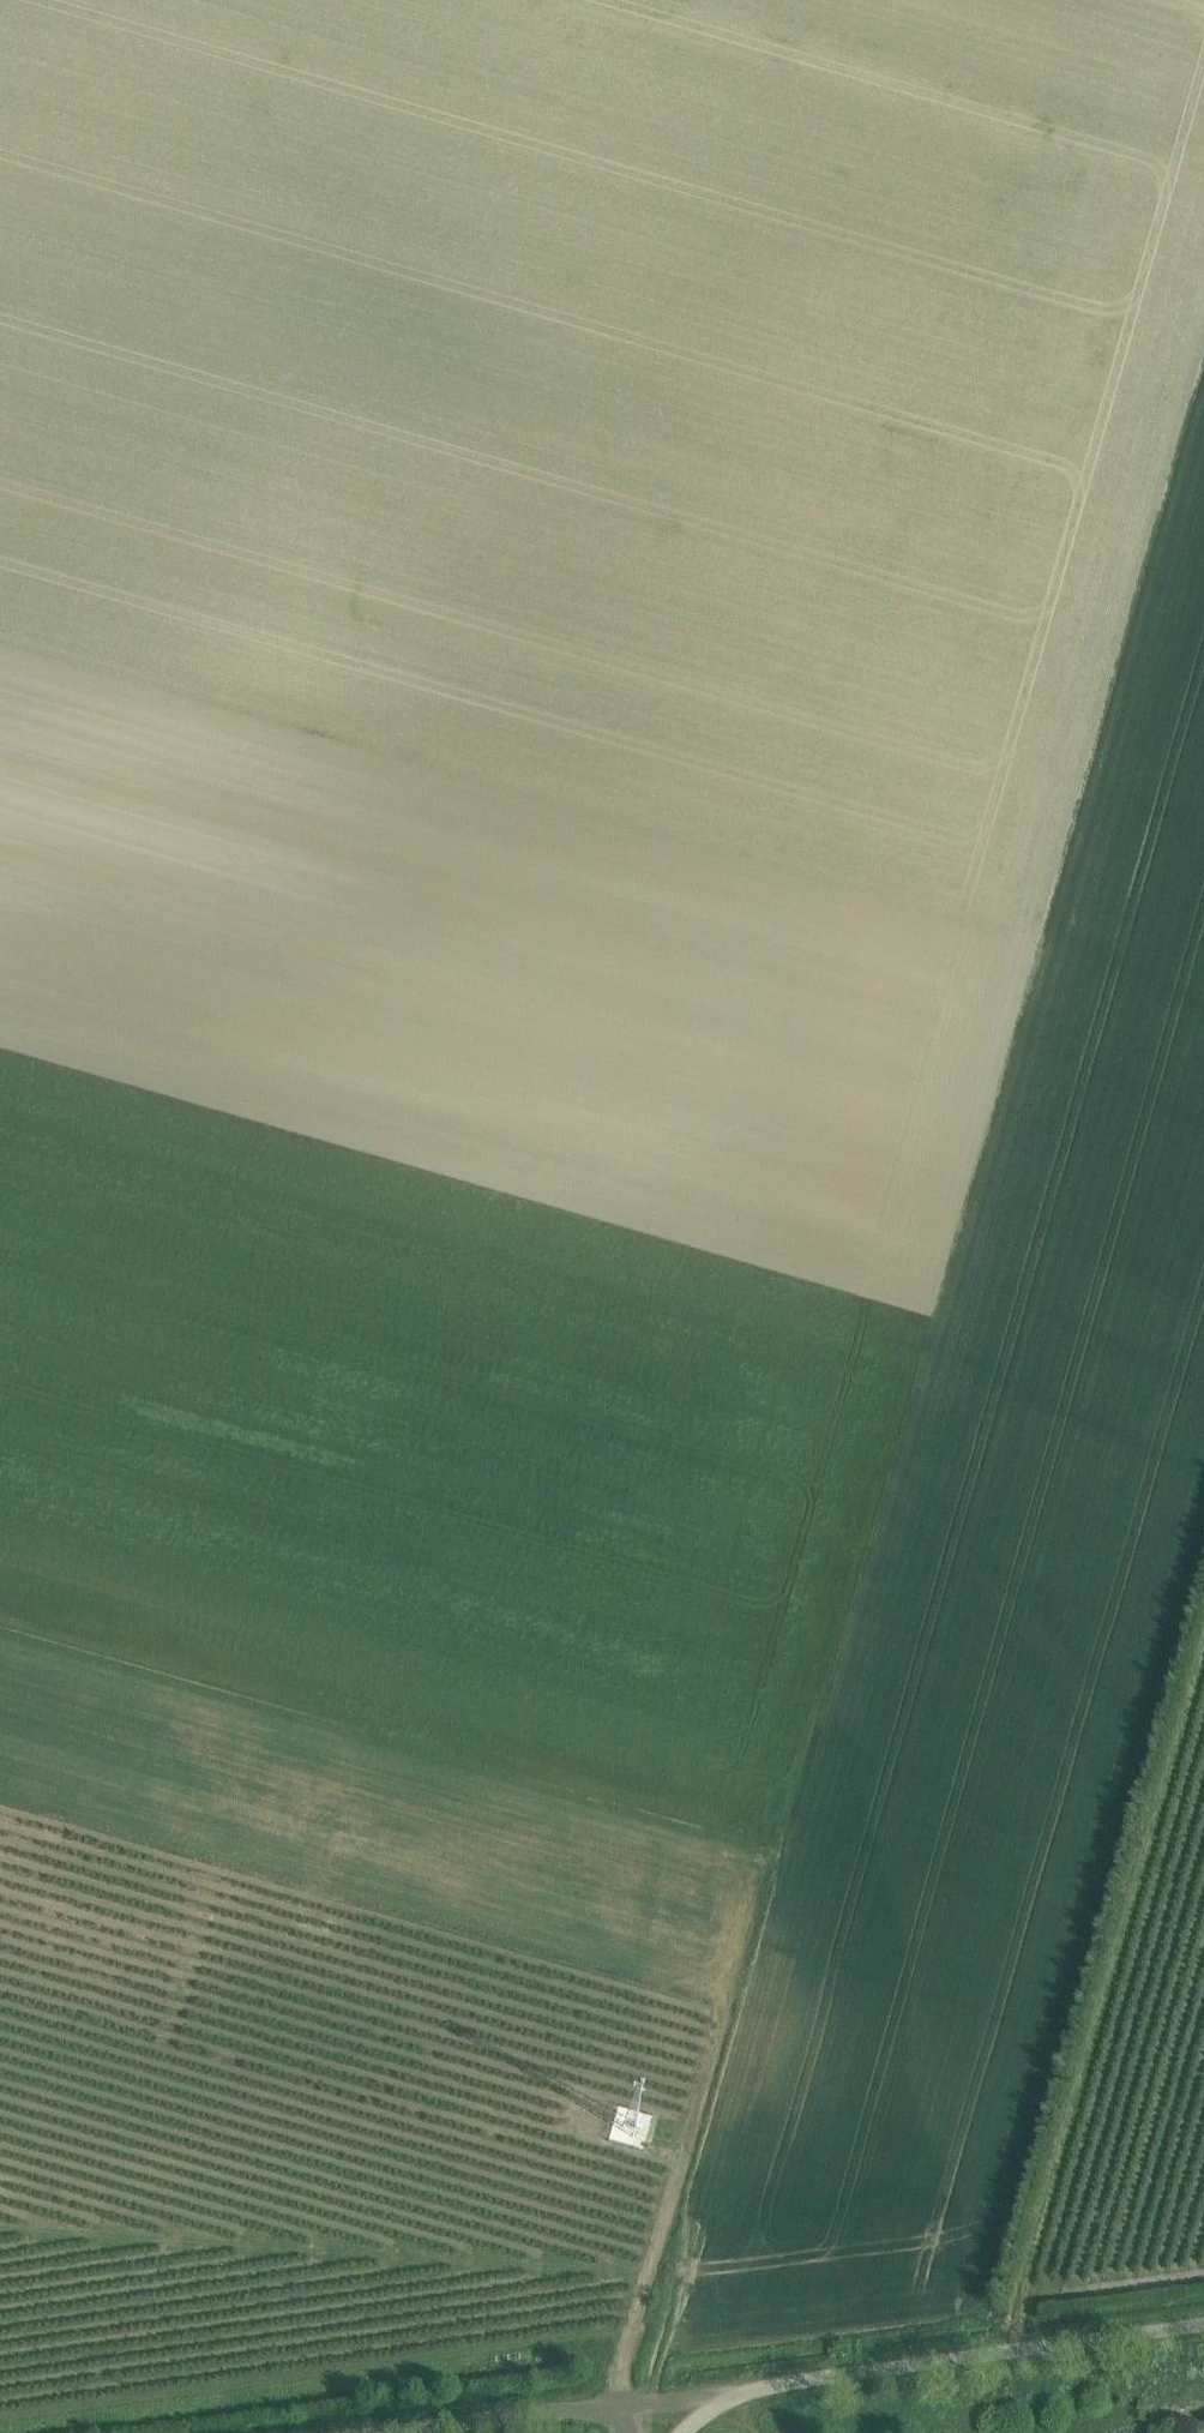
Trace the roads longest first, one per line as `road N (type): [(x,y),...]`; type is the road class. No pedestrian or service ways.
road 1 (residential): [(741,2394),(1203,2325)]
road 2 (track): [(400,2432),(741,2394)]

